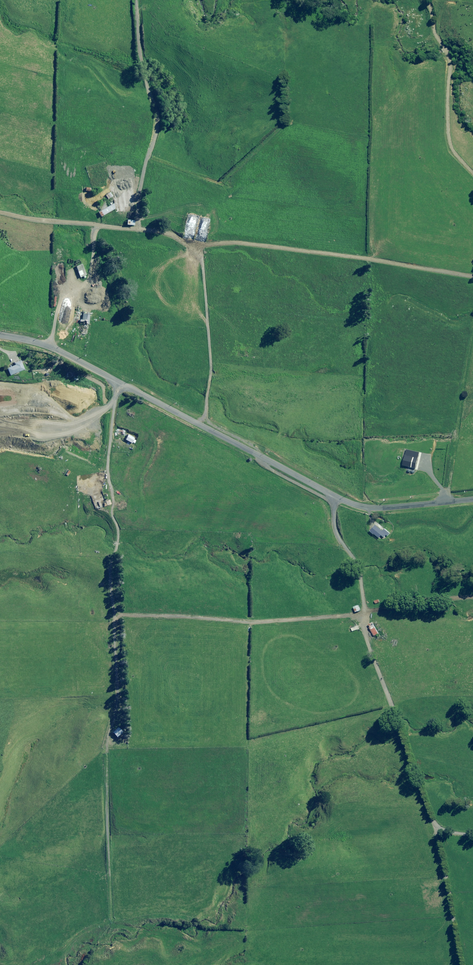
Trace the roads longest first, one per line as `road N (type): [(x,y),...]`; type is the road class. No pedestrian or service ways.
road 1 (unclassified): [(0,336),(38,343),(362,511),(472,505)]
road 2 (track): [(368,614),(368,638),(445,852),(464,964)]
road 3 (track): [(132,225),(472,276)]
road 4 (track): [(132,225),(144,156),(161,120),(140,72),(137,0)]
road 5 (track): [(472,172),(384,58),(425,35),(427,0)]
road 6 (track): [(472,345),(439,509)]
road 7 (track): [(0,212),(132,225)]
road 8 (track): [(335,496),(332,525),(366,587),(368,614)]

